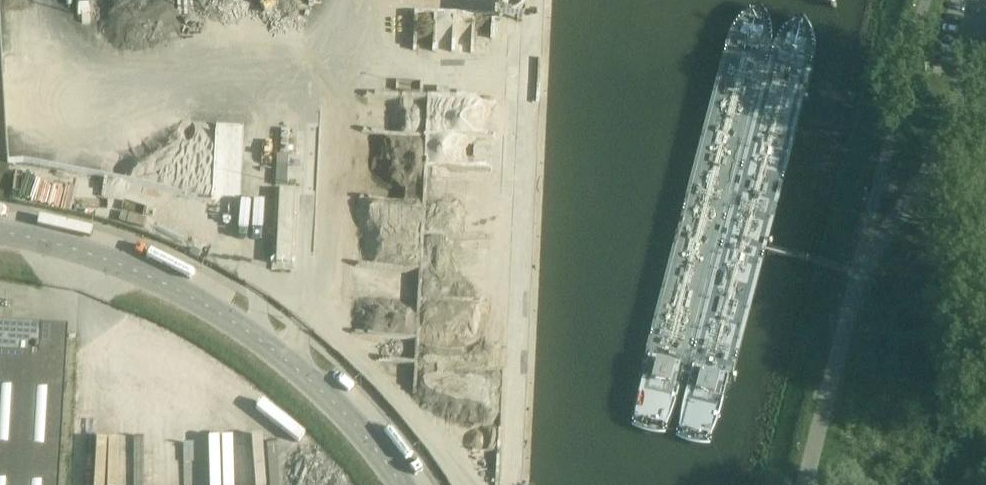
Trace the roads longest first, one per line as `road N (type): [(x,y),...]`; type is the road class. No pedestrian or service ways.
road 1 (unclassified): [(807,484),(927,0)]
road 2 (unclassified): [(402,484),(271,347),(211,308),(65,243),(0,232)]

